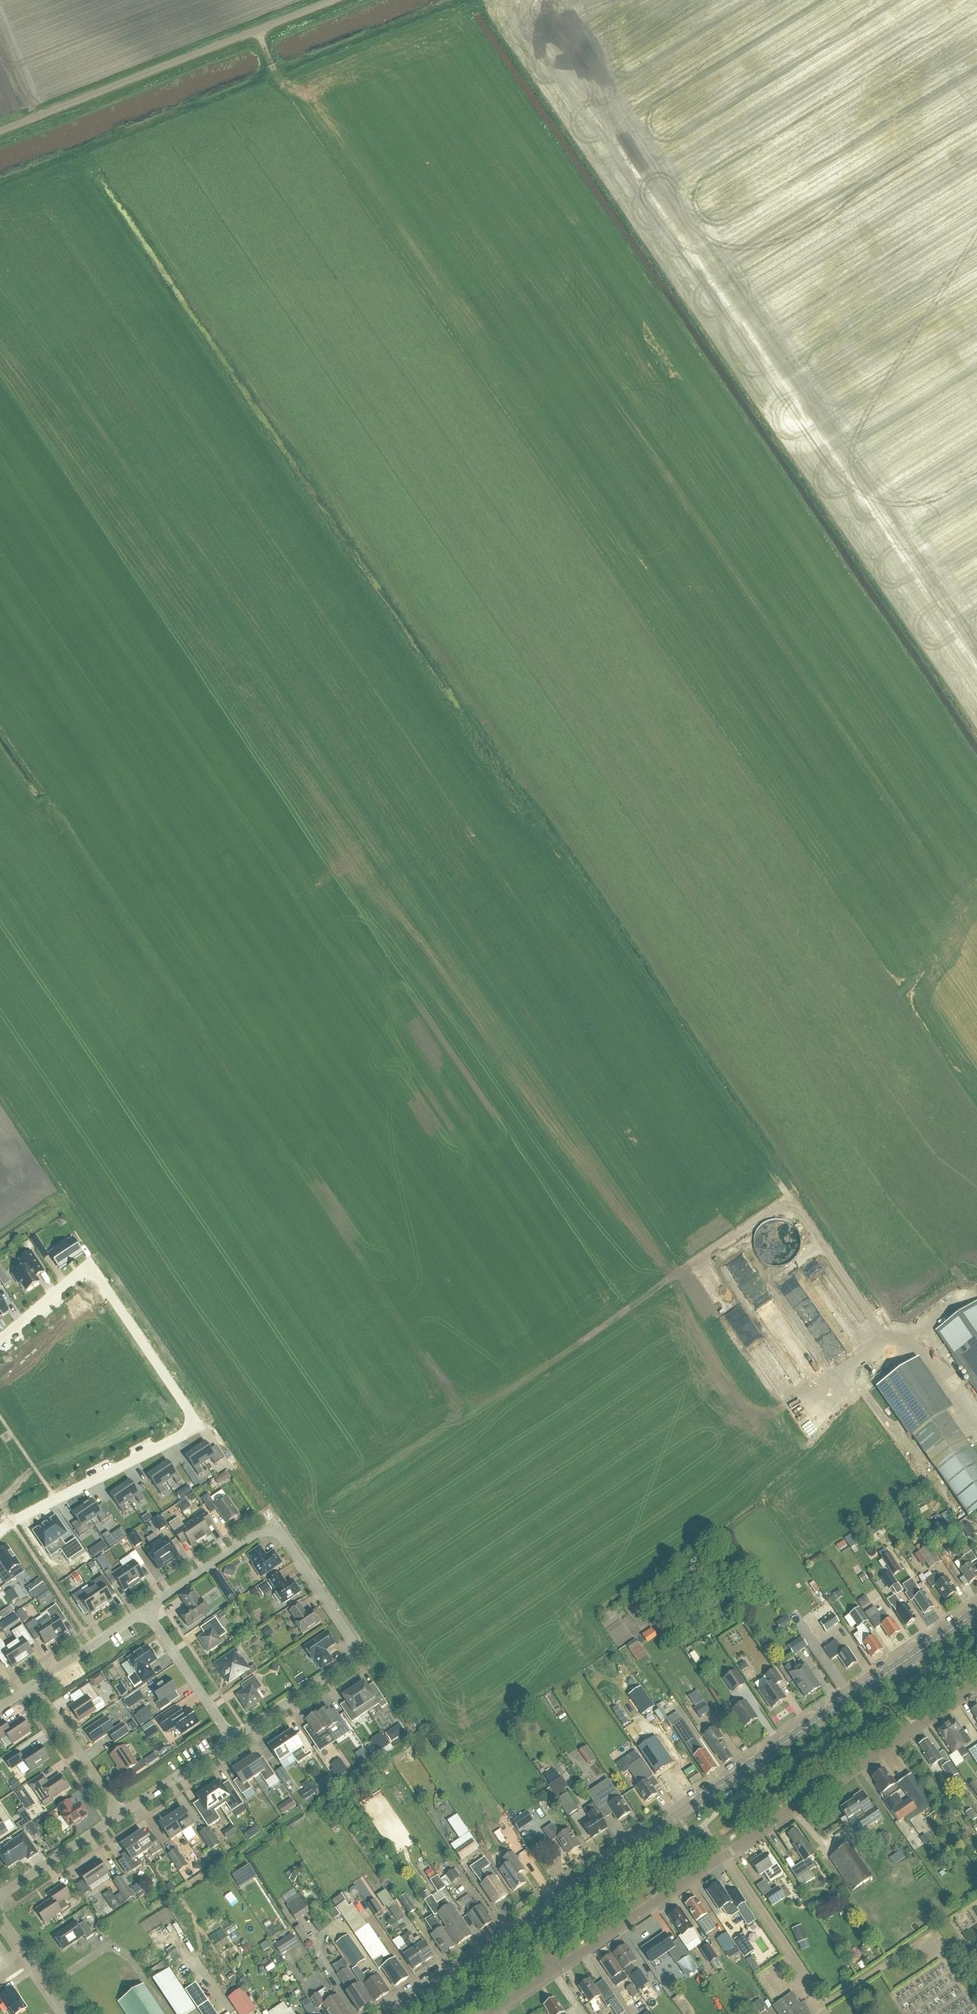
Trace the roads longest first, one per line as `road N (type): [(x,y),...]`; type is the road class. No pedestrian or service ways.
road 1 (secondary): [(521,1922),(976,1612)]
road 2 (residential): [(0,1344),(74,1278),(97,1277),(192,1425),(185,1436),(0,1533)]
road 3 (unclassified): [(553,1971),(976,1684)]
road 4 (unclassified): [(0,129),(329,0)]
road 5 (residential): [(146,1611),(272,1524),(359,1654)]
road 6 (secondary): [(385,2013),(521,1922)]
road 7 (residential): [(118,1817),(35,1686)]
road 8 (residential): [(146,1611),(233,1738)]
road 9 (residential): [(233,1738),(359,1654)]
road 10 (residential): [(0,1900),(118,1817)]
road 11 (residential): [(118,1817),(233,1738)]
road 12 (residential): [(35,1686),(146,1611)]

